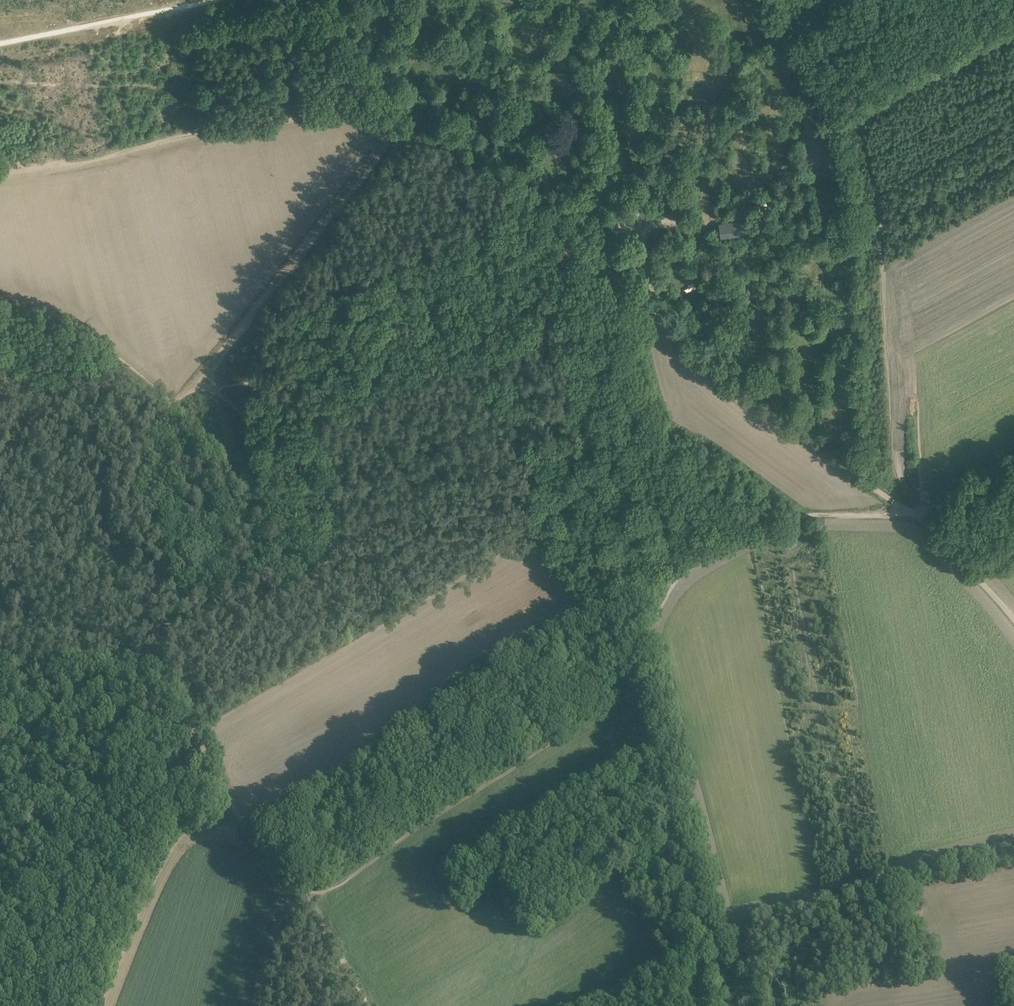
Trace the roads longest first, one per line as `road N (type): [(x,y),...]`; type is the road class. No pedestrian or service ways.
road 1 (track): [(183,402),(134,463),(131,503),(141,533),(184,595),(211,606),(271,599),(441,515),(578,511),(668,567)]
road 2 (track): [(0,172),(260,114),(356,108),(408,129)]
road 3 (track): [(845,515),(822,523),(792,568),(856,889)]
road 4 (track): [(672,582),(652,619),(638,685),(664,823),(698,939)]
road 5 (track): [(1013,470),(936,512),(788,519),(692,566)]
road 6 (track): [(638,303),(907,512)]
road 7 (track): [(698,939),(856,889),(1013,852)]
road 8 (track): [(321,571),(336,512),(332,456),(283,294)]
road 9 (track): [(283,294),(416,127)]
road 10 (track): [(371,1005),(306,892),(250,831)]
road 11 (track): [(0,351),(53,363),(101,347),(183,402)]
road 12 (track): [(655,314),(644,232),(679,220),(717,224)]
road 13 (track): [(183,402),(214,385),(210,375),(283,294)]
road 14 (track): [(907,512),(1013,625)]
road 15 (track): [(644,232),(637,201),(687,102)]
road 16 (track): [(214,385),(281,394),(324,425)]

